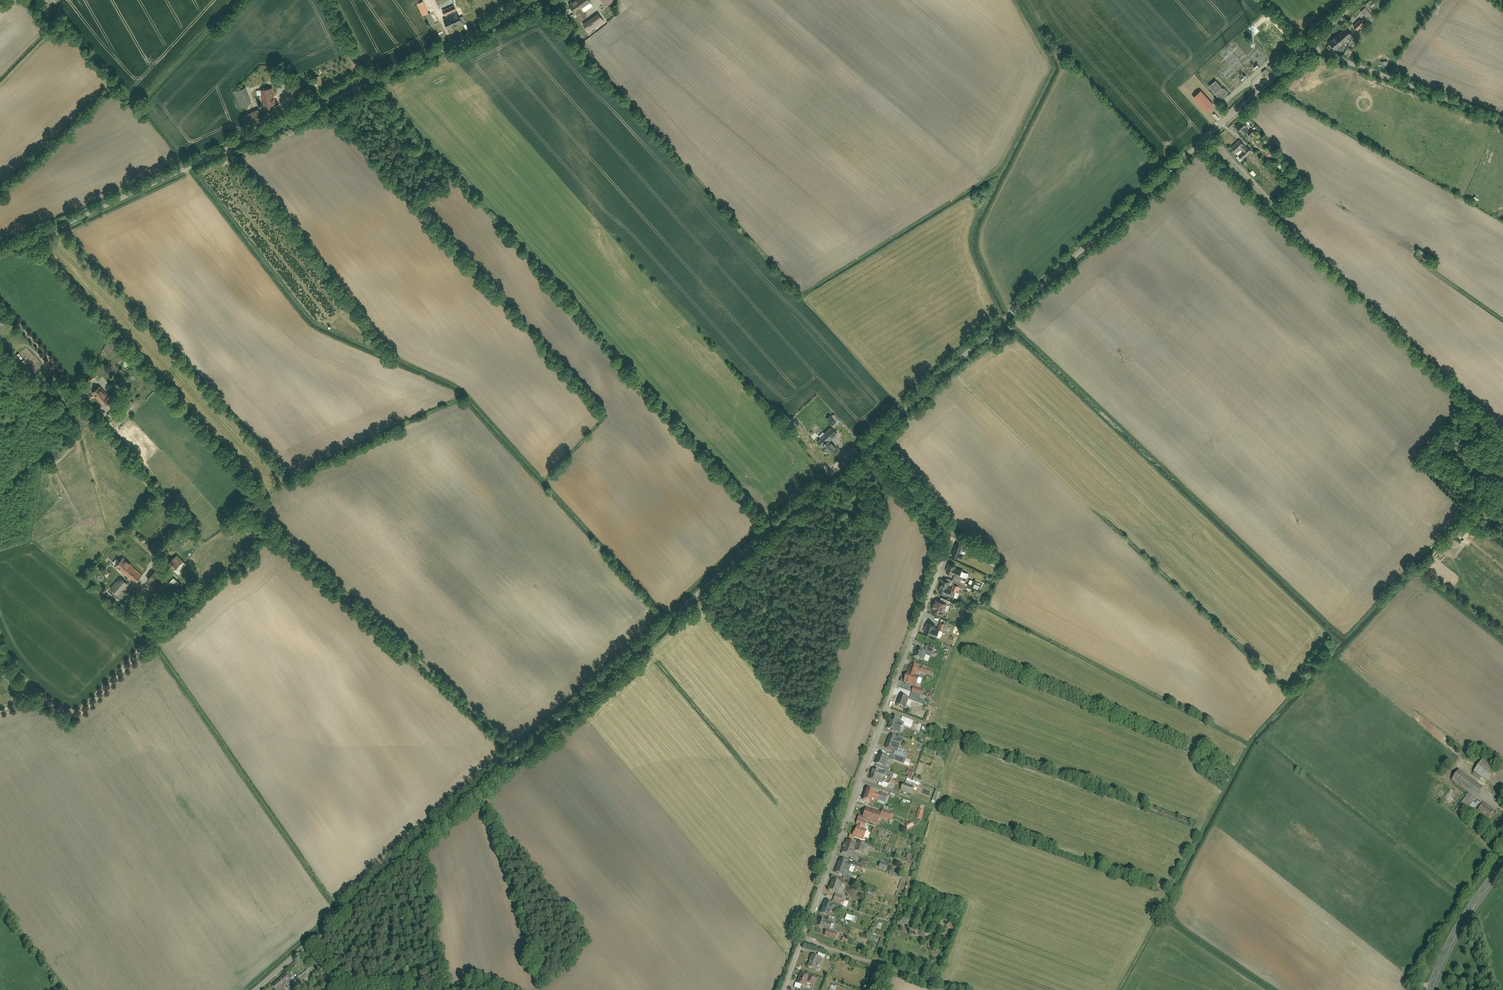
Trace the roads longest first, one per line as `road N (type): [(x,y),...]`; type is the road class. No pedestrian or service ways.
road 1 (residential): [(258,989),(873,437)]
road 2 (residential): [(783,989),(944,544),(944,530),(873,437)]
road 3 (residential): [(535,0),(0,255)]
road 4 (residential): [(873,437),(1308,47)]
road 5 (residential): [(1502,123),(1308,47)]
road 6 (tertiary): [(1431,989),(1452,939),(1502,862)]

